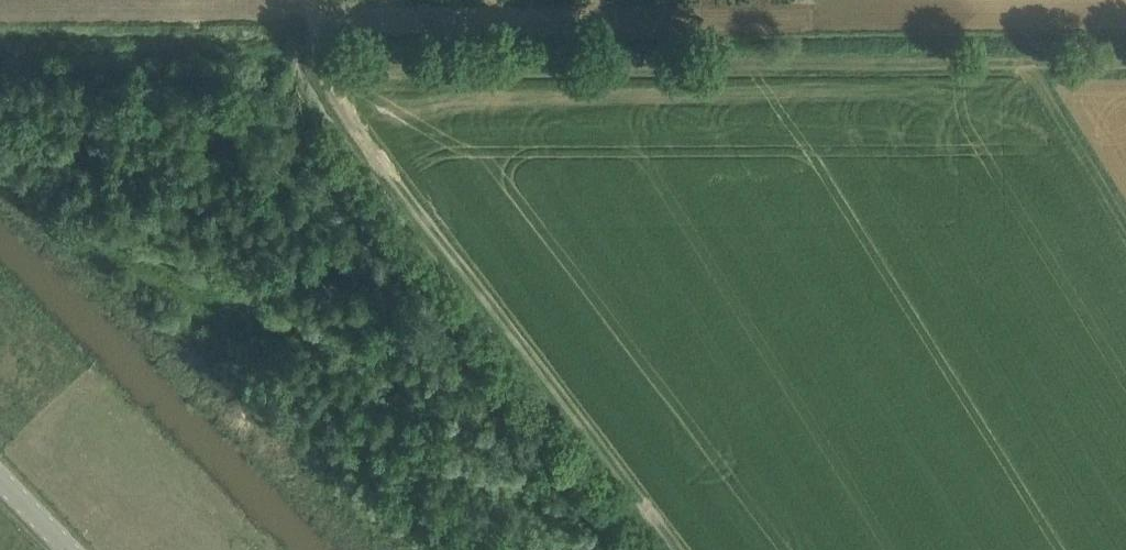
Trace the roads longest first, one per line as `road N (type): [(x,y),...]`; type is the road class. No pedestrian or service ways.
road 1 (track): [(1125,63),(311,58)]
road 2 (track): [(682,549),(311,58)]
road 3 (track): [(1125,223),(1031,63)]

